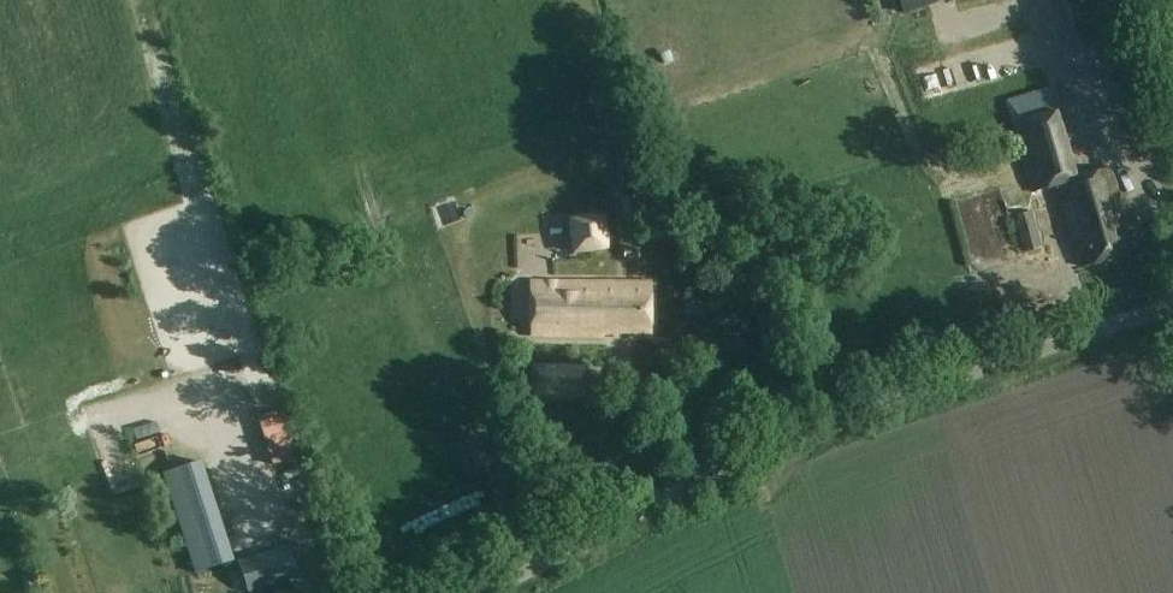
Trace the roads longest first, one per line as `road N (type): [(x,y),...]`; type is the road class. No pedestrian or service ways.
road 1 (unclassified): [(482,592),(626,515),(894,400),(1172,303)]

